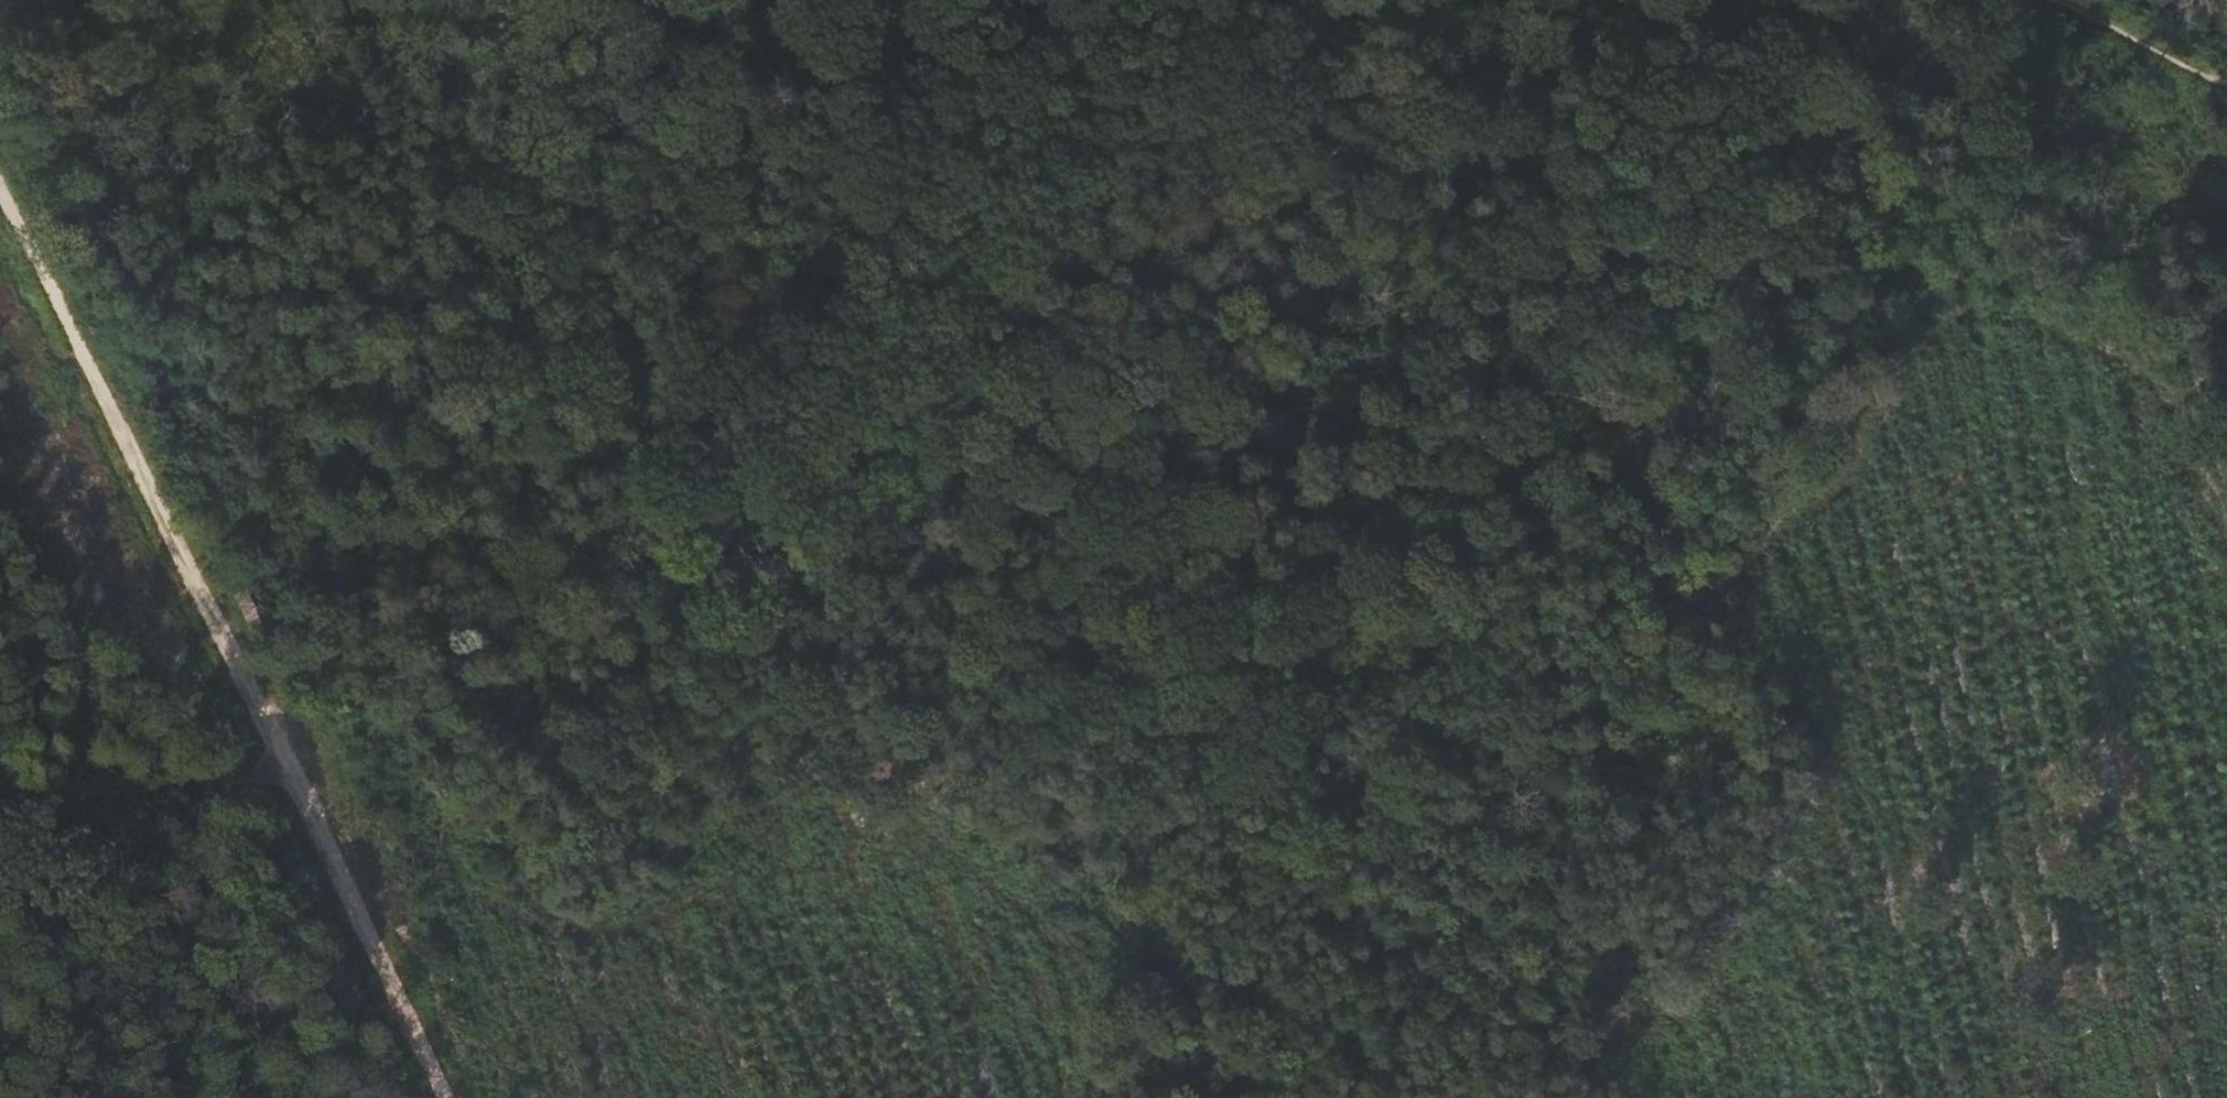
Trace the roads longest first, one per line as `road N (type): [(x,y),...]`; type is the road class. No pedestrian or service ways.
road 1 (track): [(440,1097),(0,191)]
road 2 (track): [(2076,0),(2179,59),(2226,76)]

